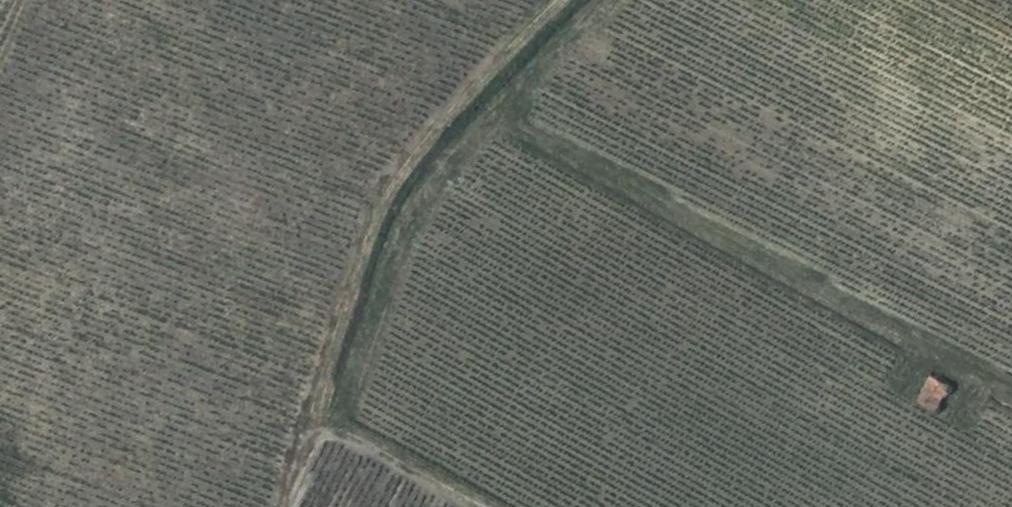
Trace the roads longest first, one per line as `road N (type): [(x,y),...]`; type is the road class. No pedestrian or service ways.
road 1 (track): [(466,100),(1011,383)]
road 2 (track): [(563,0),(466,100),(372,220),(287,506)]
road 3 (track): [(312,423),(476,506)]

